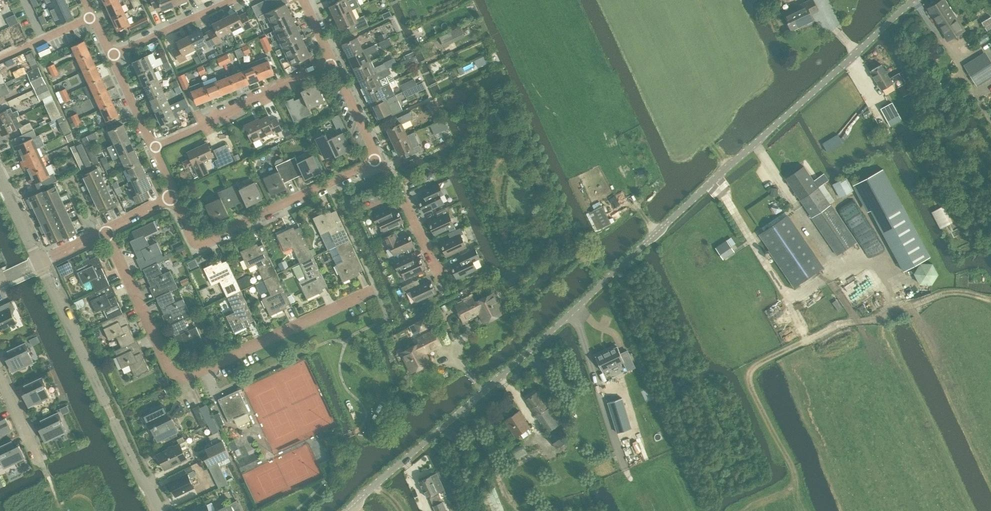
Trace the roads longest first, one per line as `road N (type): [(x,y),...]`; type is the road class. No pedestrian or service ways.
road 1 (unclassified): [(348,510),(913,0)]
road 2 (residential): [(376,290),(180,377),(105,230)]
road 3 (track): [(990,299),(951,291),(836,324),(750,372),(795,476)]
road 4 (unclassified): [(159,510),(40,262)]
road 5 (residential): [(377,160),(204,240),(194,239),(174,195)]
road 6 (residential): [(153,148),(333,62)]
road 7 (residential): [(441,279),(400,189),(377,160)]
road 8 (residential): [(110,56),(233,0)]

